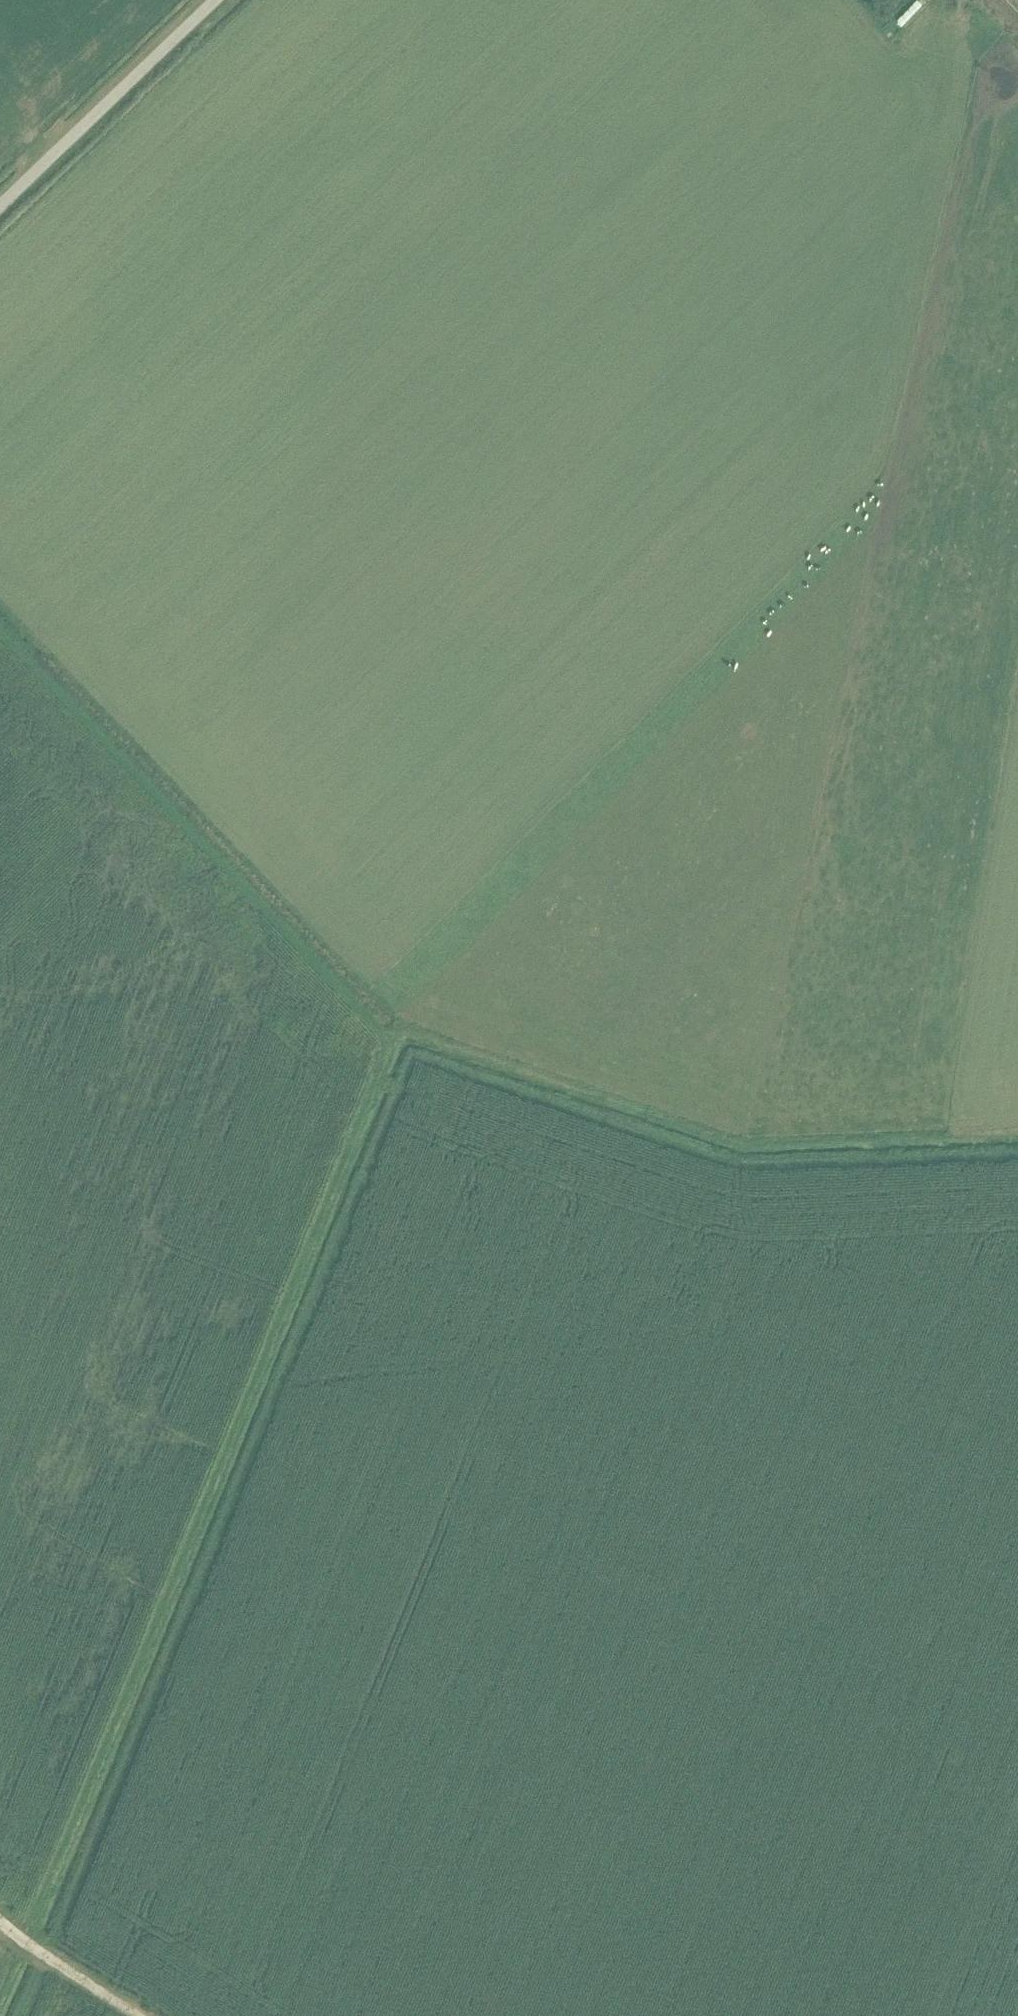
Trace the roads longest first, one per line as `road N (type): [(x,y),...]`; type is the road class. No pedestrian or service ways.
road 1 (unclassified): [(0,205),(215,0)]
road 2 (track): [(135,2015),(0,1919)]

